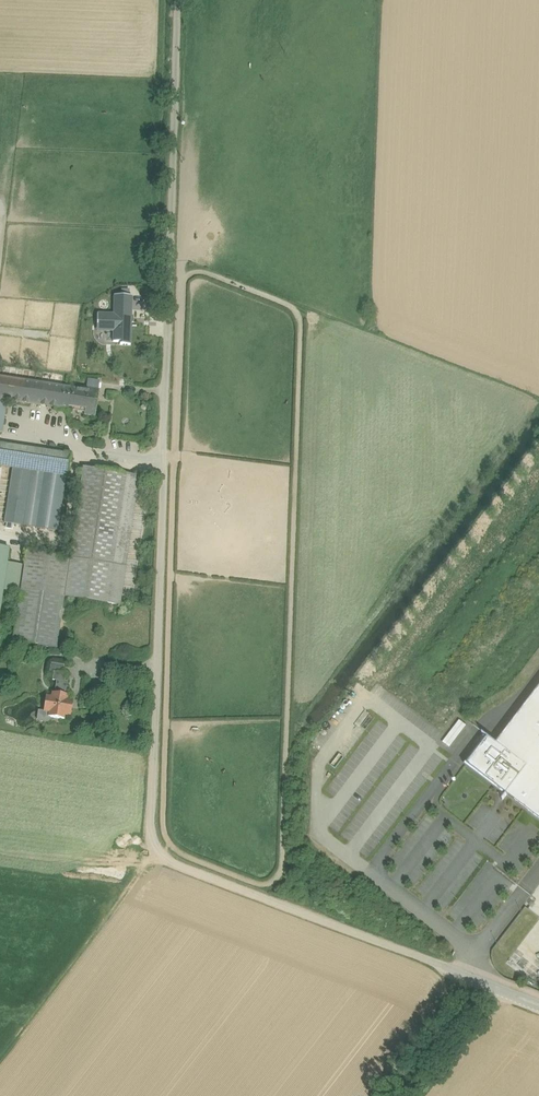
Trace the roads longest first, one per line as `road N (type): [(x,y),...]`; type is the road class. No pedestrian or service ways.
road 1 (track): [(183,277),(206,271),(284,301),(300,329),(282,860),(271,880),(258,882),(177,851),(163,822),(181,285)]
road 2 (unclassified): [(179,0),(154,838),(170,860),(194,871),(538,1005)]
road 3 (track): [(0,435),(164,458)]

